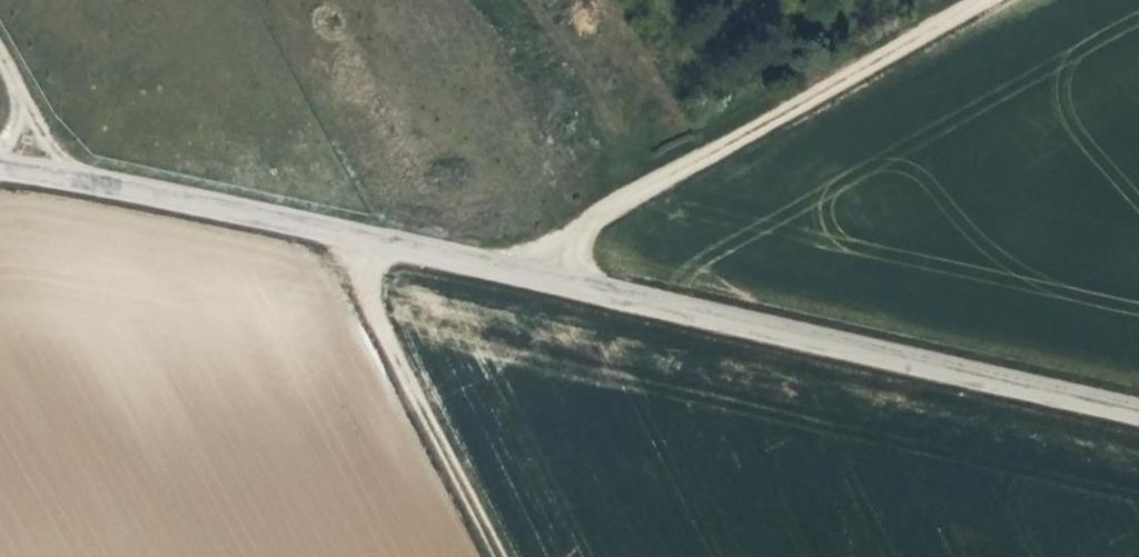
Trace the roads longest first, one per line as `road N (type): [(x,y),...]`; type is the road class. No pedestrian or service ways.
road 1 (tertiary): [(1138,412),(289,219),(0,162)]
road 2 (track): [(986,0),(516,270)]
road 3 (track): [(507,556),(342,231)]
road 4 (track): [(0,42),(33,92),(39,128),(34,169)]

